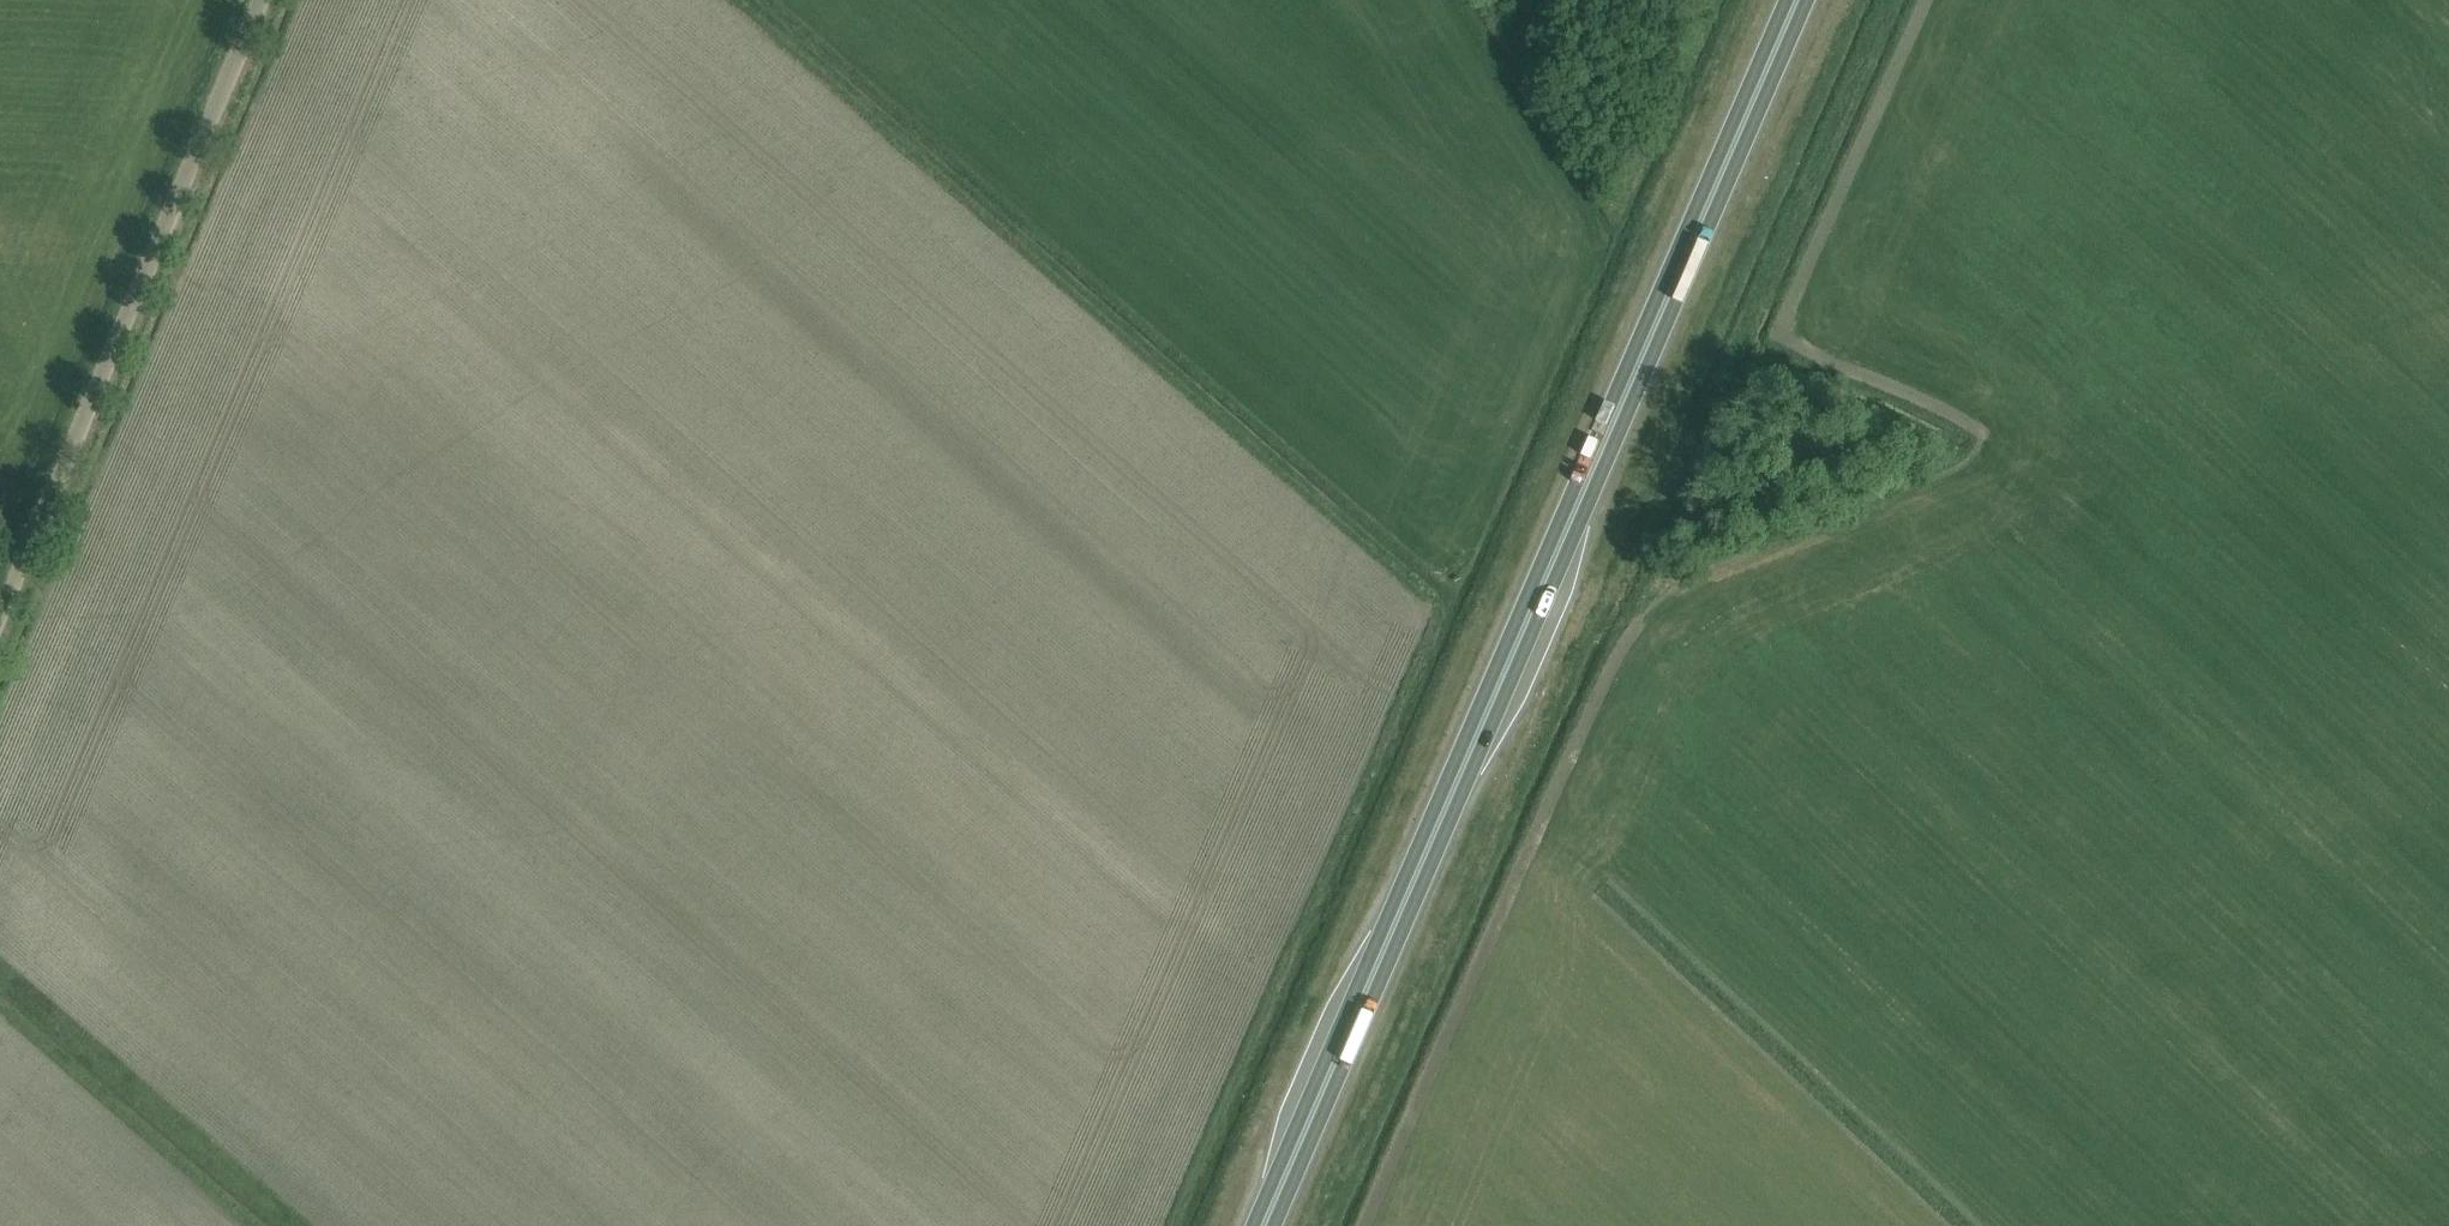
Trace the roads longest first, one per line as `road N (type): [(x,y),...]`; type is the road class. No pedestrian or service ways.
road 1 (trunk): [(1259,1225),(1794,0)]
road 2 (unclassified): [(0,600),(254,0)]

